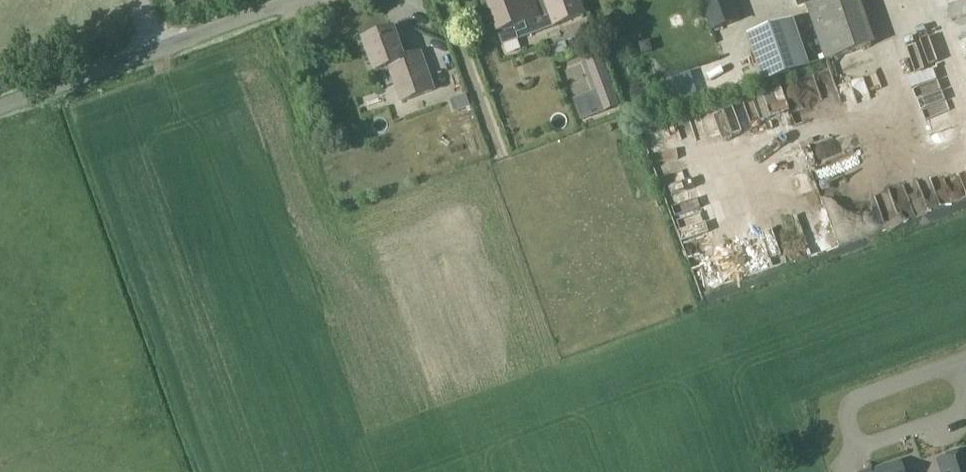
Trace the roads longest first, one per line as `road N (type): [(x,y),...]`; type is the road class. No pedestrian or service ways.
road 1 (unclassified): [(0,105),(287,0)]

